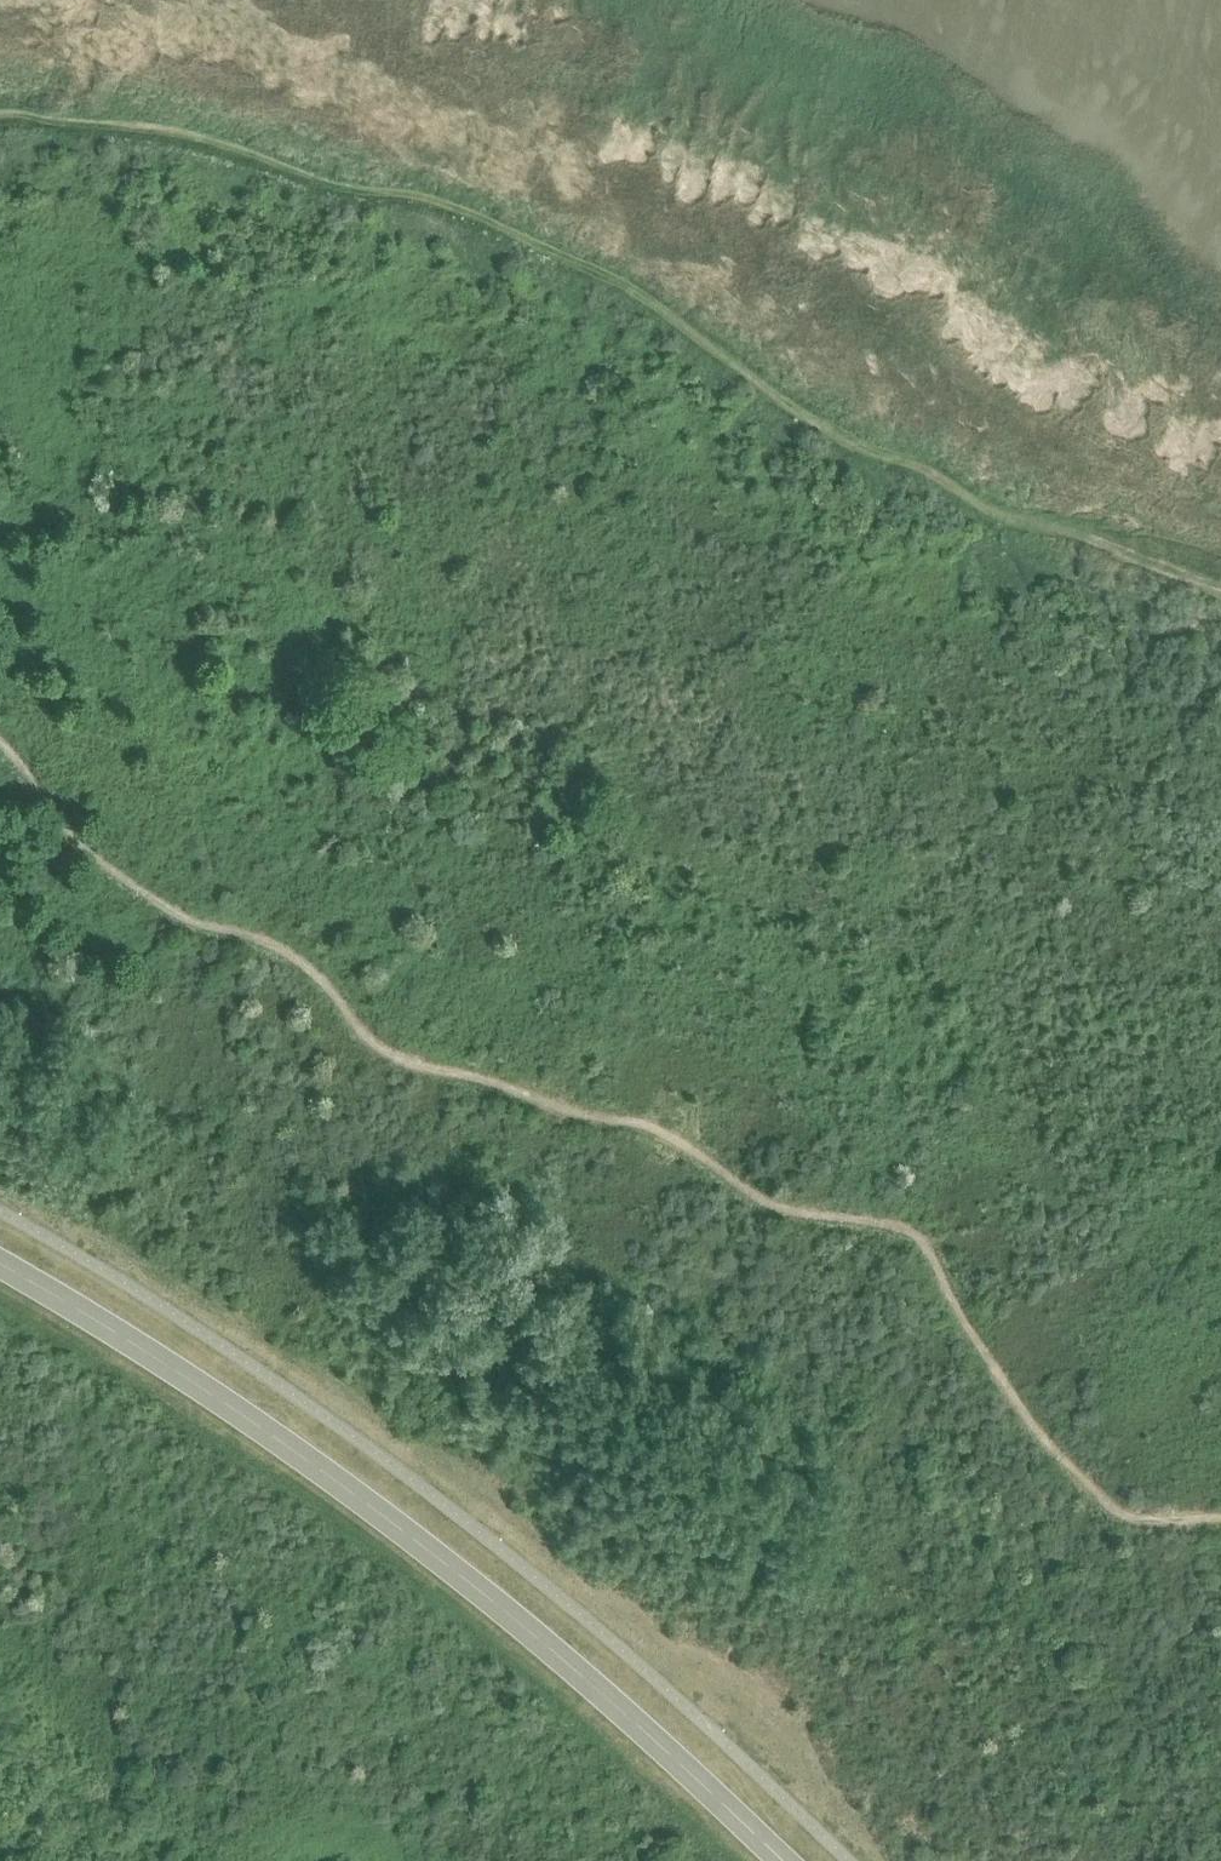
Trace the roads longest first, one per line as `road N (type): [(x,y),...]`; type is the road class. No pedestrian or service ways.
road 1 (track): [(0,119),(115,119),(296,166),(461,186),(663,302),(807,417),(968,502),(995,526),(1027,590),(1059,621),(1158,689),(1220,682)]
road 2 (tertiary): [(784,1860),(669,1752),(407,1533),(226,1402),(0,1263)]

